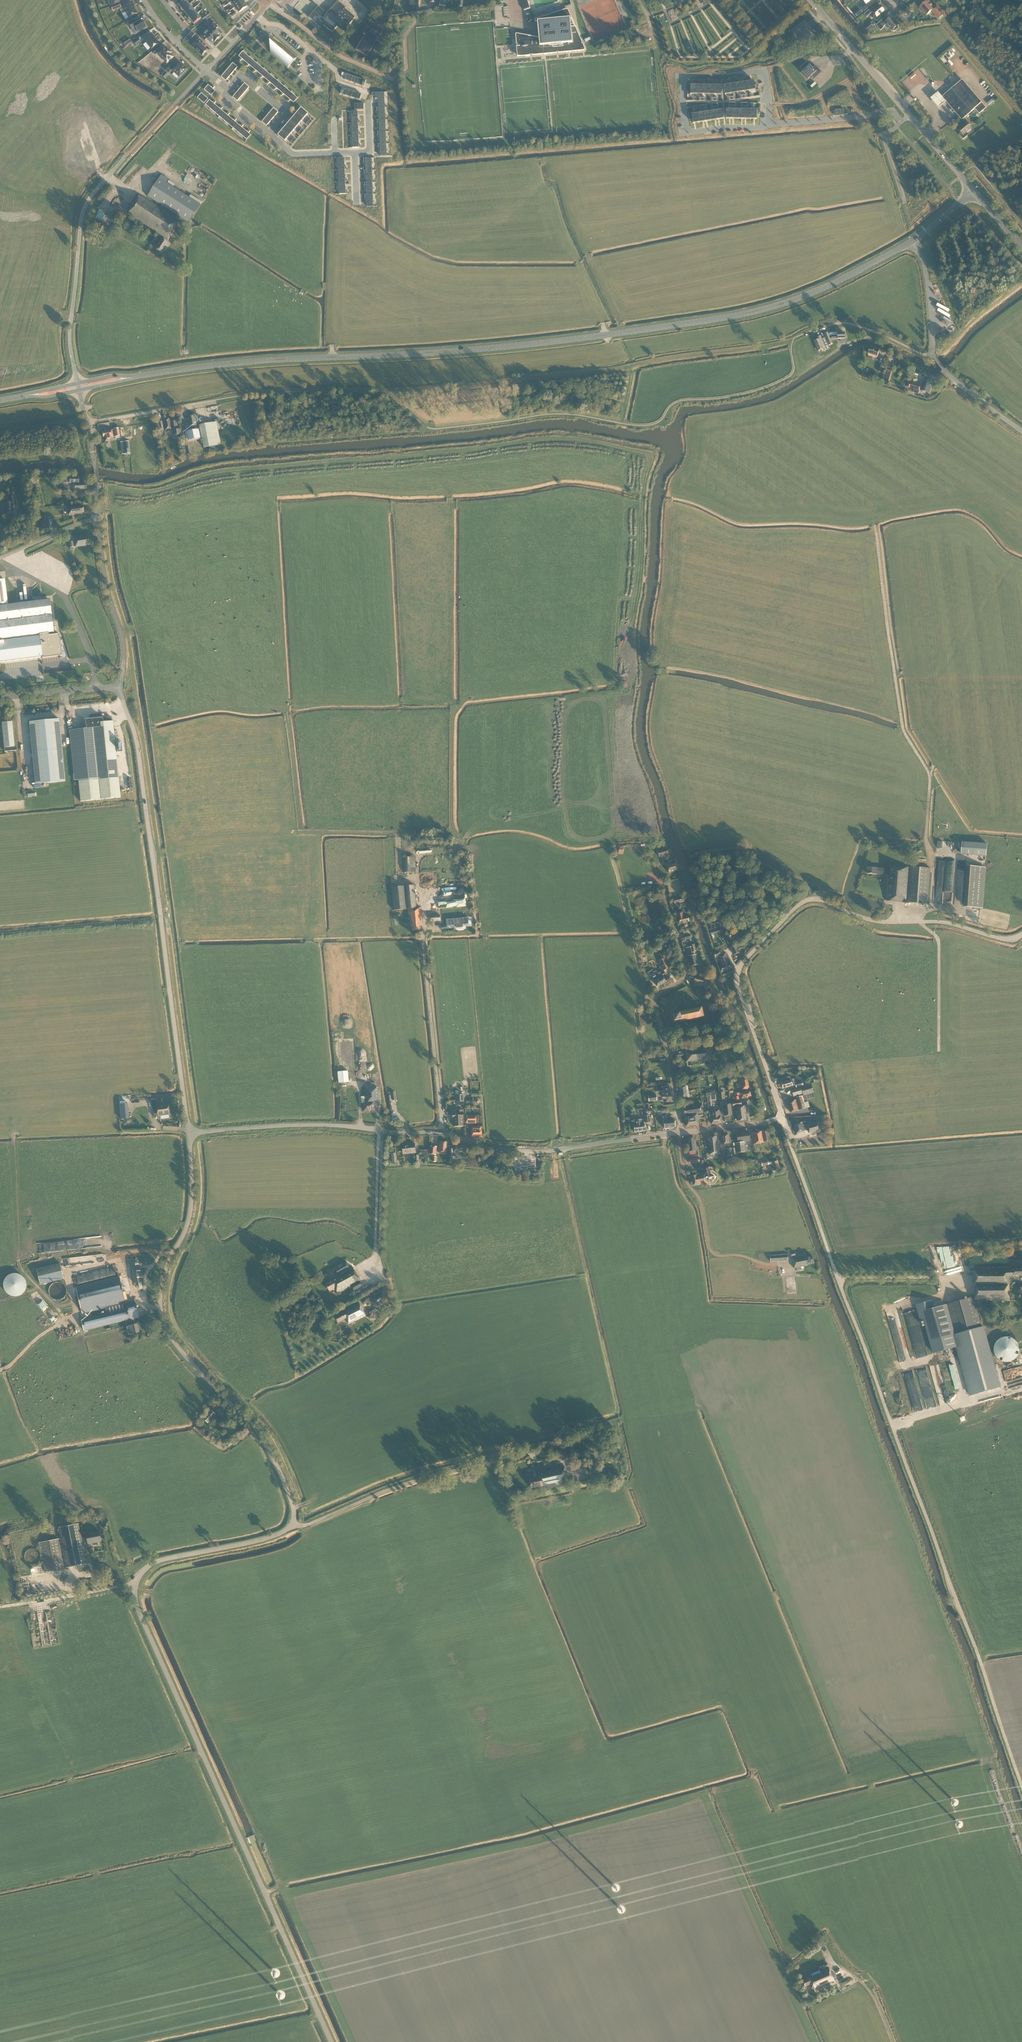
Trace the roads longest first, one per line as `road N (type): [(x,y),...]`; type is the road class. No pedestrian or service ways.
road 1 (tertiary): [(332,2041),(136,1599),(138,1579),(154,1563),(264,1538),(294,1519),(260,1434),(187,1357),(162,1318),(163,1280),(190,1212),(189,1133)]
road 2 (secondary): [(139,376),(516,346),(724,318),(811,293),(910,241)]
road 3 (unclassified): [(1021,1786),(781,1118)]
road 4 (tertiary): [(680,1132),(533,1151),(482,1147),(442,1131),(344,1125),(189,1133)]
road 5 (tertiary): [(781,1118),(737,979),(745,960),(799,904),(820,899),(879,921),(1021,934)]
road 6 (tertiary): [(189,1133),(138,751),(121,687)]
road 7 (residential): [(680,1132),(654,1001),(687,974),(662,880)]
road 8 (tertiary): [(121,687),(124,648),(102,561),(87,423)]
road 9 (residential): [(771,124),(688,130),(684,79),(762,71),(769,120)]
road 10 (secondary): [(974,191),(809,0)]
road 11 (unclassified): [(77,383),(70,340),(82,217),(125,158)]
road 12 (residential): [(902,123),(893,110),(771,124)]
road 13 (track): [(921,922),(939,942),(938,1051)]
road 14 (unclassified): [(87,423),(215,400)]
road 15 (tertiary): [(121,687),(0,698)]

